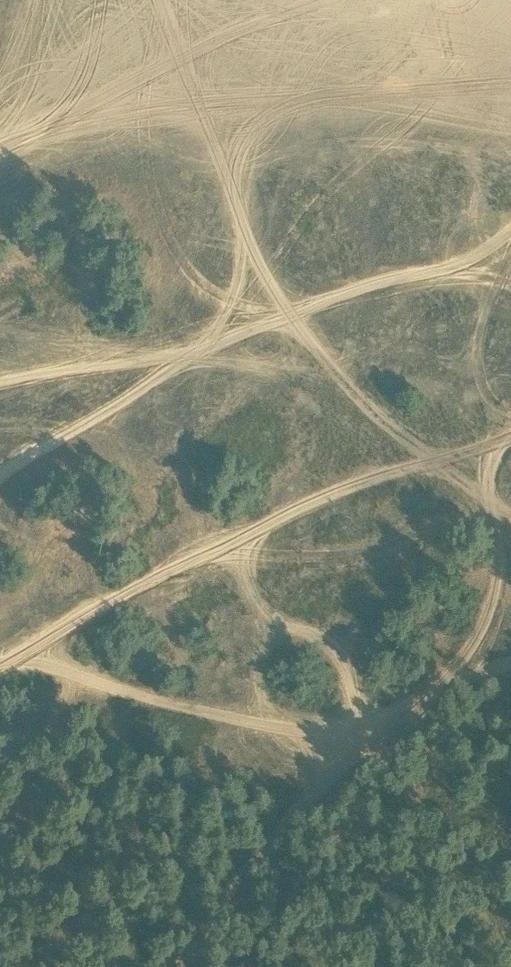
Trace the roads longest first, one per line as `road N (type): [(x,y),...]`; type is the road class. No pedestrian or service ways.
road 1 (track): [(0,164),(106,111),(510,122)]

